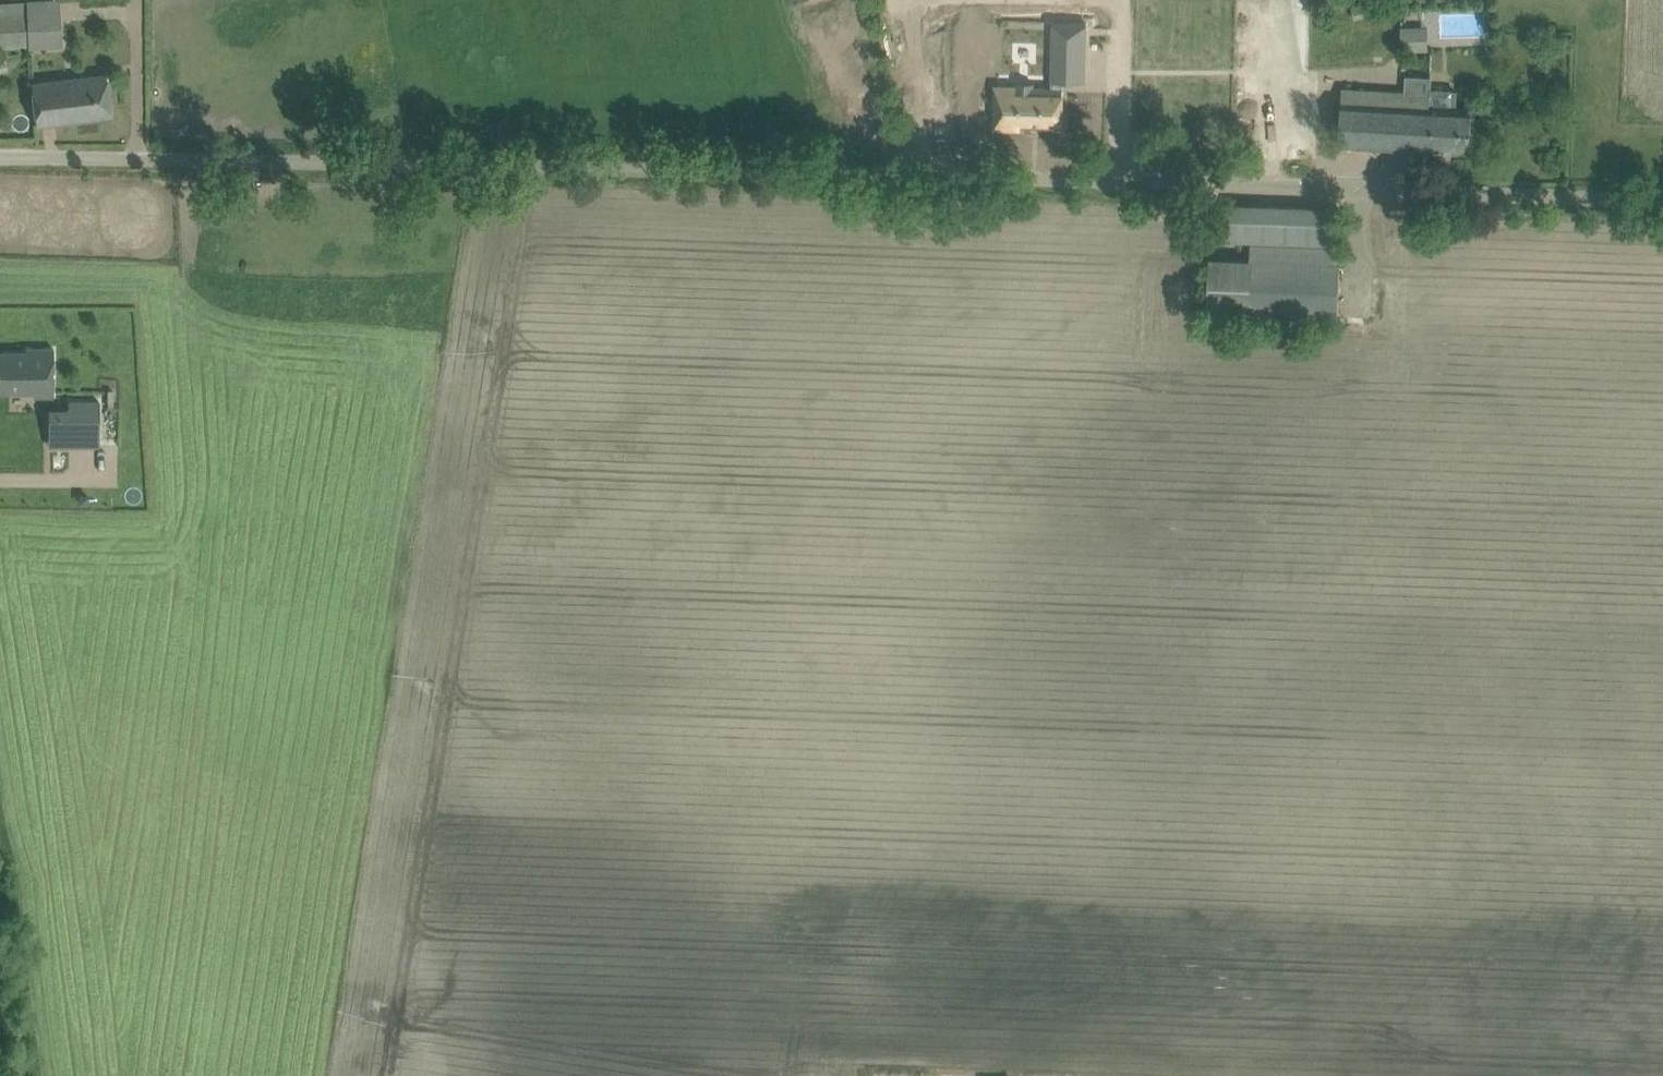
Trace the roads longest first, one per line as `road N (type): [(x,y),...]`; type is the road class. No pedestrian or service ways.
road 1 (unclassified): [(1662,204),(0,160)]

